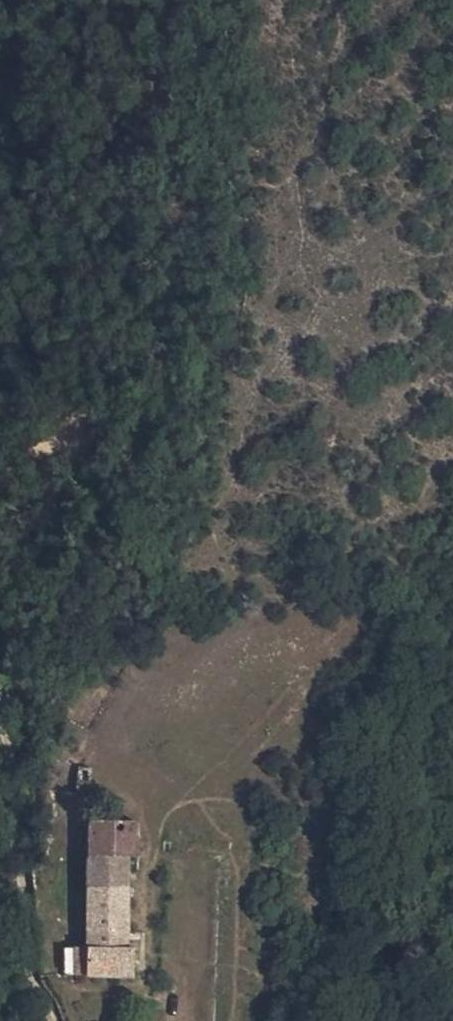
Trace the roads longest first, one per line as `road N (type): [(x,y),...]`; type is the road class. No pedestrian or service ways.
road 1 (track): [(334,0),(346,40),(318,132),(369,266),(373,354),(422,443),(408,568),(374,642),(276,713)]
road 2 (track): [(0,467),(57,430),(74,462),(20,584),(7,677),(36,1020)]

